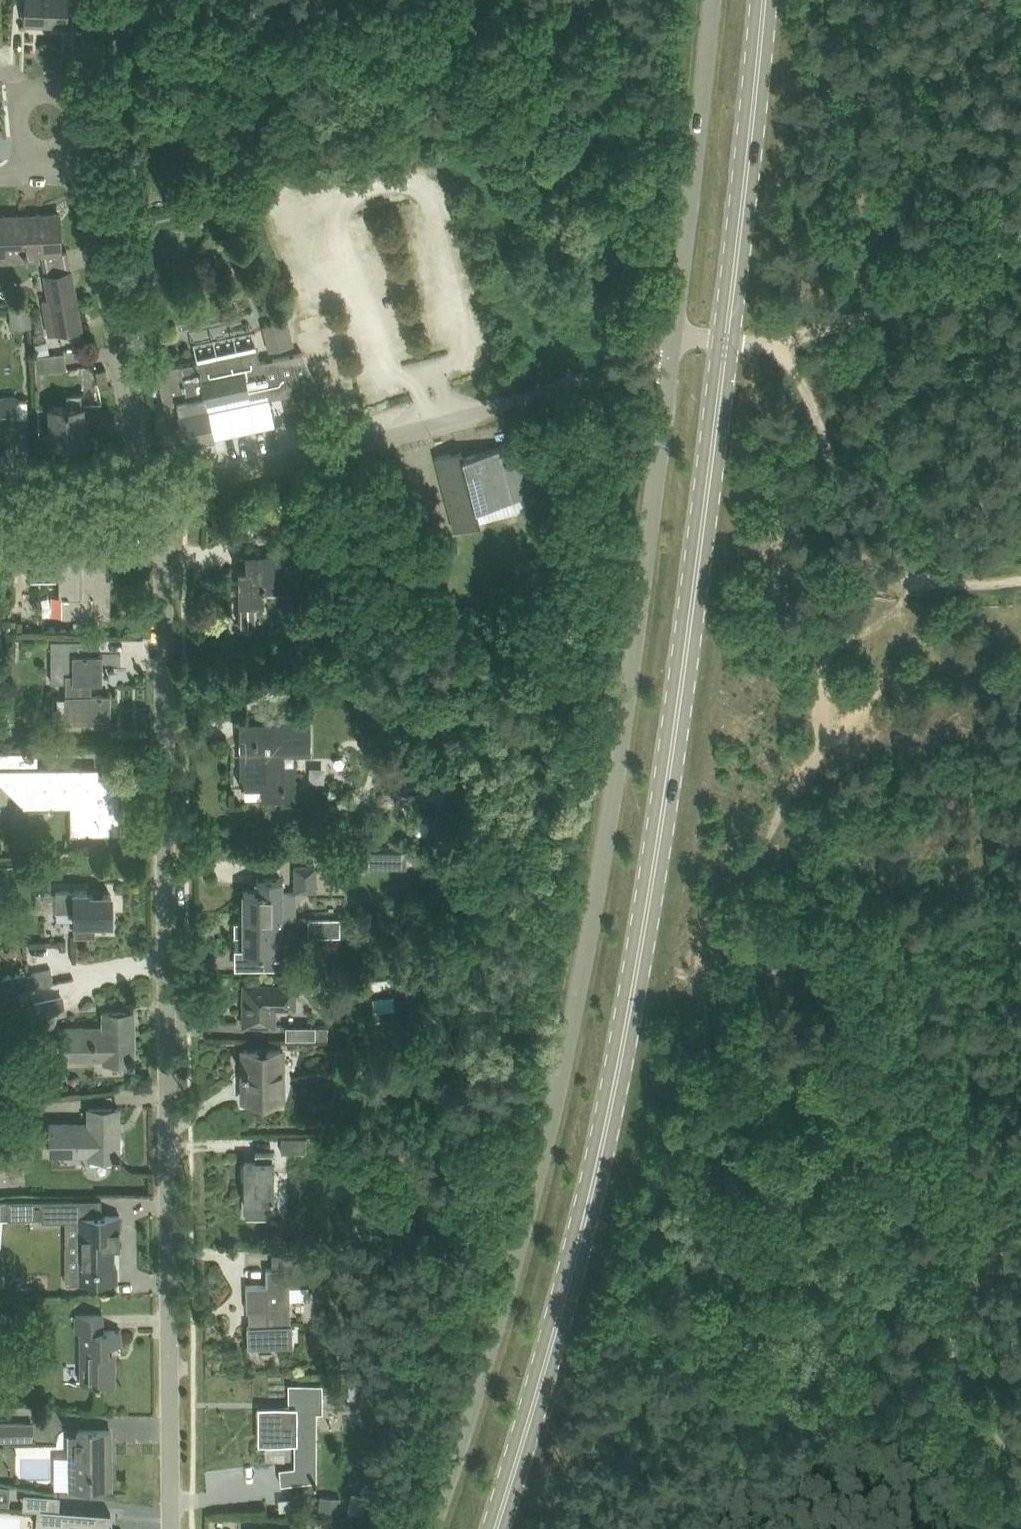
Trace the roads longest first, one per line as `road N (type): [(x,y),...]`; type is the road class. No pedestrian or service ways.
road 1 (primary): [(496,1528),(605,1135),(672,789),(764,0)]
road 2 (unclassified): [(669,367),(622,732),(572,1023),(501,1312),(430,1528)]
road 3 (unclassified): [(171,1528),(163,493)]
road 4 (unclassified): [(669,367),(644,366),(163,493)]
road 5 (unclassified): [(712,0),(669,367)]
road 6 (track): [(912,564),(871,559),(839,536),(822,429),(779,343)]
road 7 (track): [(997,254),(932,289),(779,343)]
road 8 (unclassified): [(163,493),(0,499)]

